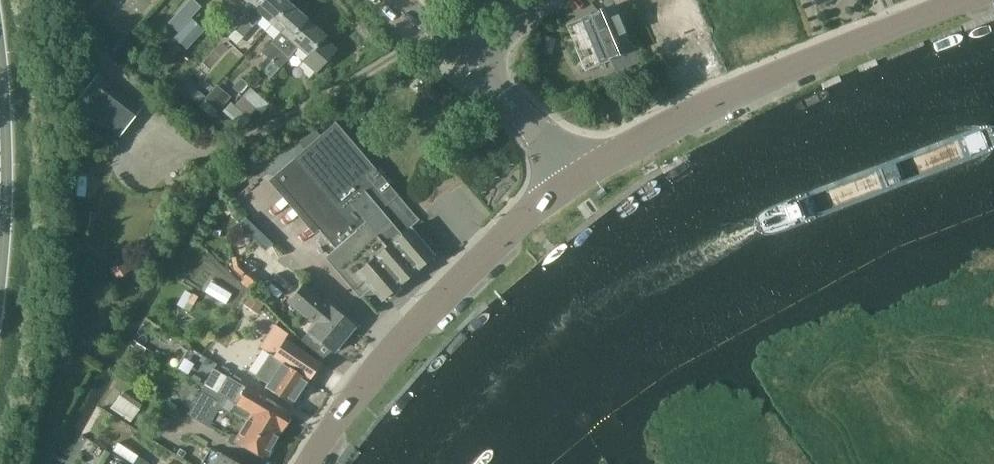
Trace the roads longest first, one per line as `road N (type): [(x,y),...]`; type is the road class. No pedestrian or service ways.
road 1 (tertiary): [(575,179),(785,69),(962,0)]
road 2 (tertiary): [(312,463),(402,336),(575,179)]
road 3 (tertiary): [(575,179),(480,66)]

